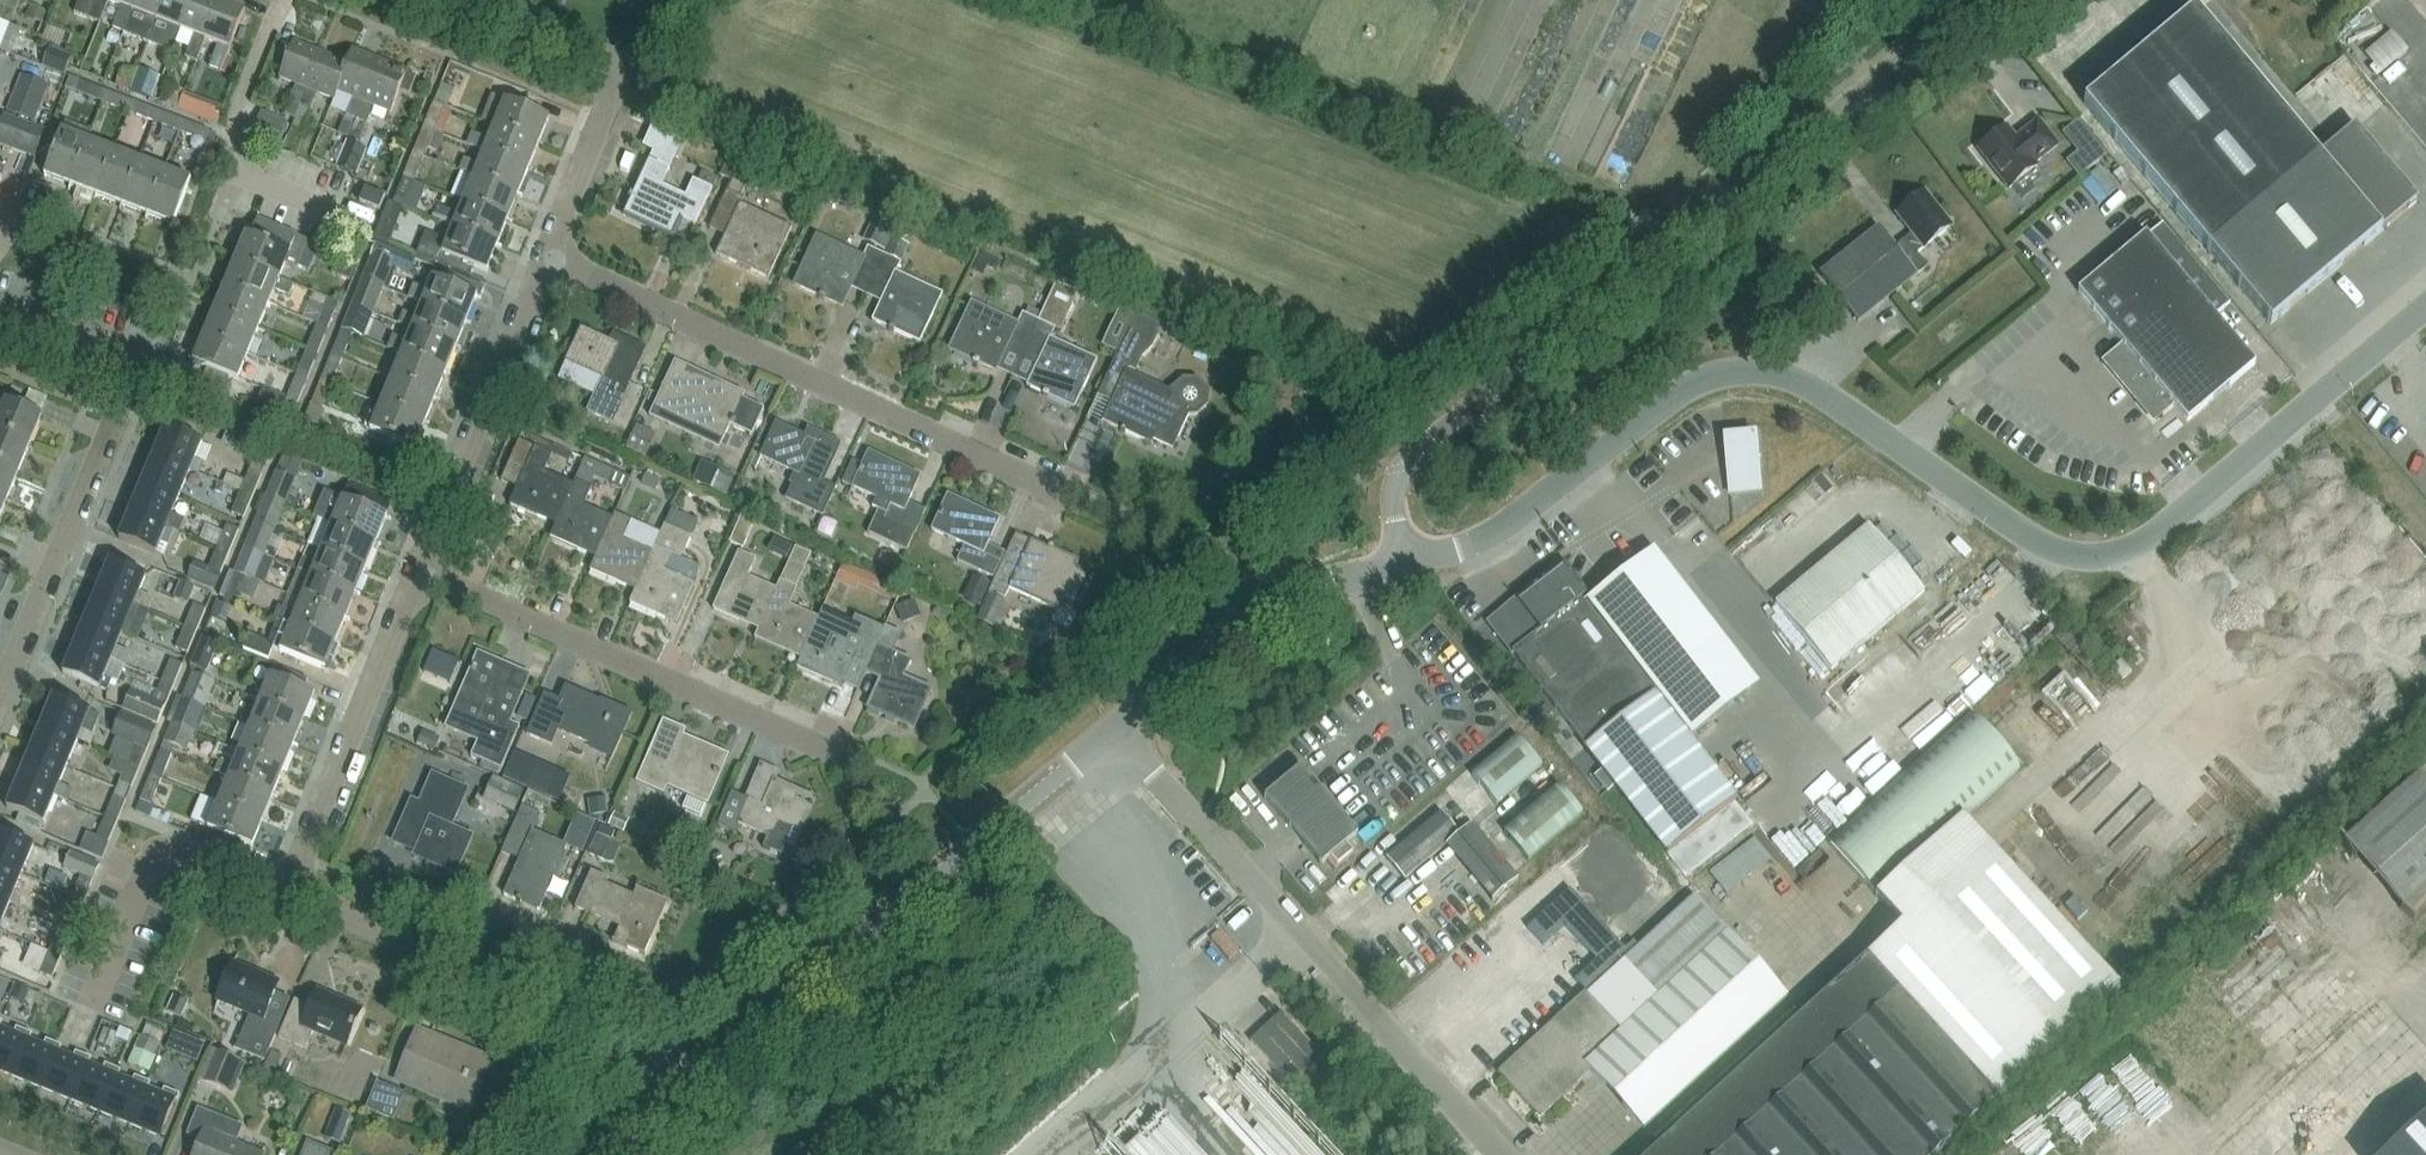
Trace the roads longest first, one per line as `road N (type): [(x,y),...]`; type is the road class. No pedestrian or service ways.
road 1 (unclassified): [(1405,566),(1486,541),(1727,383),(1815,391),(2034,538),(2082,554),(2130,548),(2191,515),(2425,316)]
road 2 (tertiary): [(1405,566),(1393,492),(1408,461),(1977,0)]
road 3 (residential): [(682,1088),(646,1048),(292,892),(418,570)]
road 4 (unclassified): [(1503,1154),(1118,728)]
road 5 (residential): [(1060,492),(544,258)]
road 6 (tertiary): [(682,1088),(1118,728)]
road 7 (residential): [(0,724),(132,424),(135,376),(115,360),(0,315)]
road 8 (residential): [(837,756),(418,570)]
road 9 (residential): [(544,258),(614,90),(612,69),(602,53),(470,0)]
road 10 (residential): [(418,570),(544,258)]
road 11 (tertiary): [(1118,728),(1291,595),(1405,566)]

